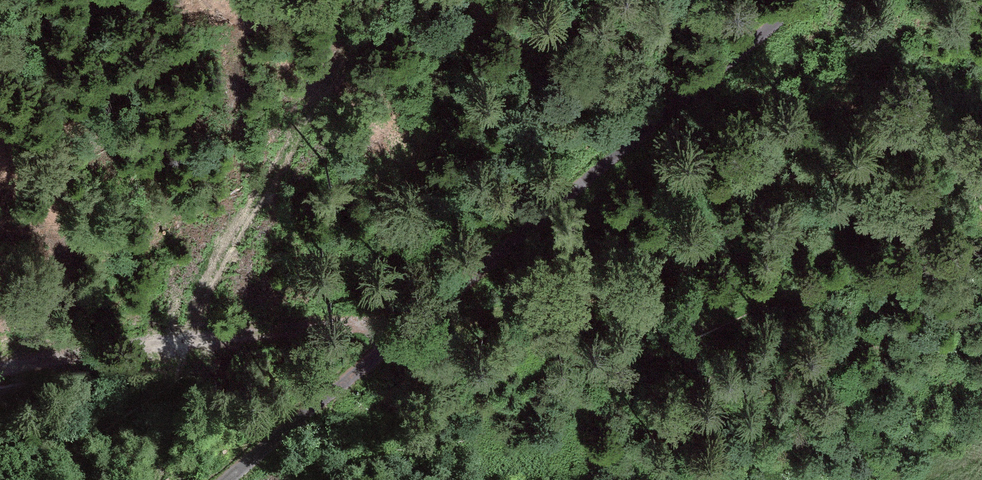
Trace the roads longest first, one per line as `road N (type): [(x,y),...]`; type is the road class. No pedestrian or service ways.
road 1 (track): [(397,343),(596,291),(727,295),(937,246),(981,227)]
road 2 (track): [(397,343),(809,0)]
road 3 (track): [(397,343),(352,334),(268,340),(0,374)]
road 4 (track): [(234,479),(397,343)]

